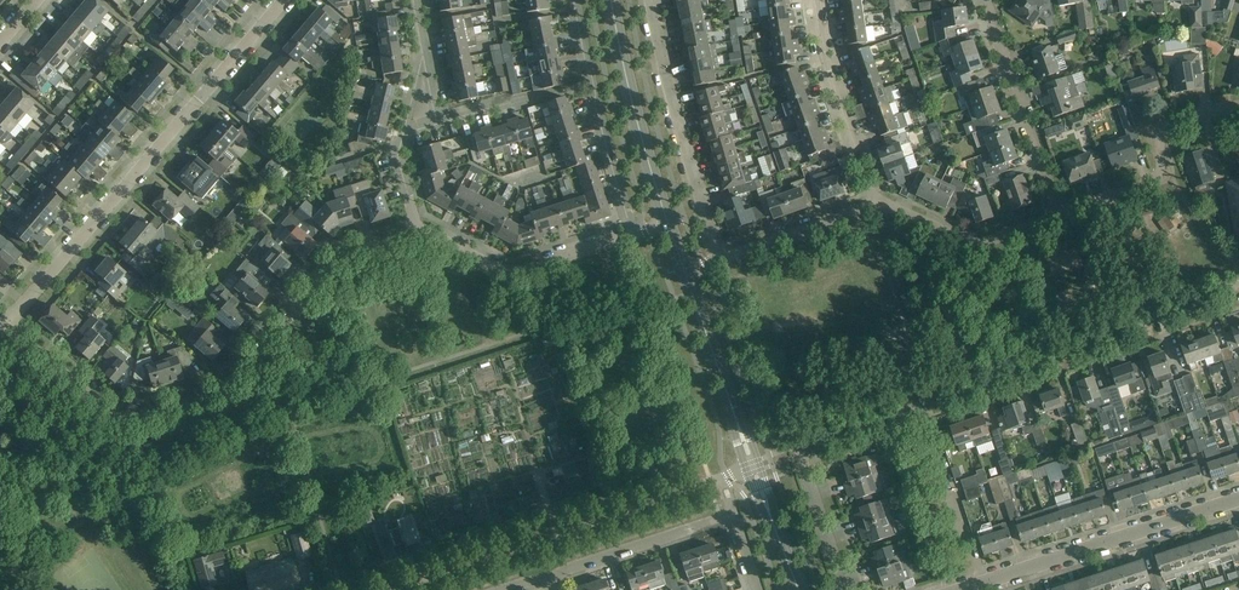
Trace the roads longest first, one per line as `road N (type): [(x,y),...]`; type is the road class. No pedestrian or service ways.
road 1 (residential): [(7,318),(112,415),(139,419),(225,393),(337,261),(417,232)]
road 2 (residential): [(7,318),(282,0)]
road 3 (residential): [(926,407),(1238,284)]
road 4 (tertiary): [(798,589),(686,275)]
road 5 (residential): [(844,589),(799,453),(926,407)]
road 6 (residential): [(726,261),(684,139),(653,0)]
road 7 (residential): [(981,584),(1238,500)]
road 8 (residential): [(635,234),(573,0)]
road 9 (residential): [(1058,219),(1158,182),(1160,143),(1175,122),(1238,108)]
road 10 (tertiary): [(668,224),(611,0)]
road 11 (residential): [(1058,219),(988,0)]
road 12 (residential): [(417,232),(522,265),(635,234)]
road 13 (residential): [(878,205),(824,58),(814,0)]
road 14 (residential): [(548,582),(734,513)]
road 15 (residential): [(878,205),(964,243),(1058,219)]
road 16 (residential): [(981,584),(926,407)]
road 17 (residential): [(726,261),(878,205)]
road 18 (residential): [(437,123),(572,88)]

